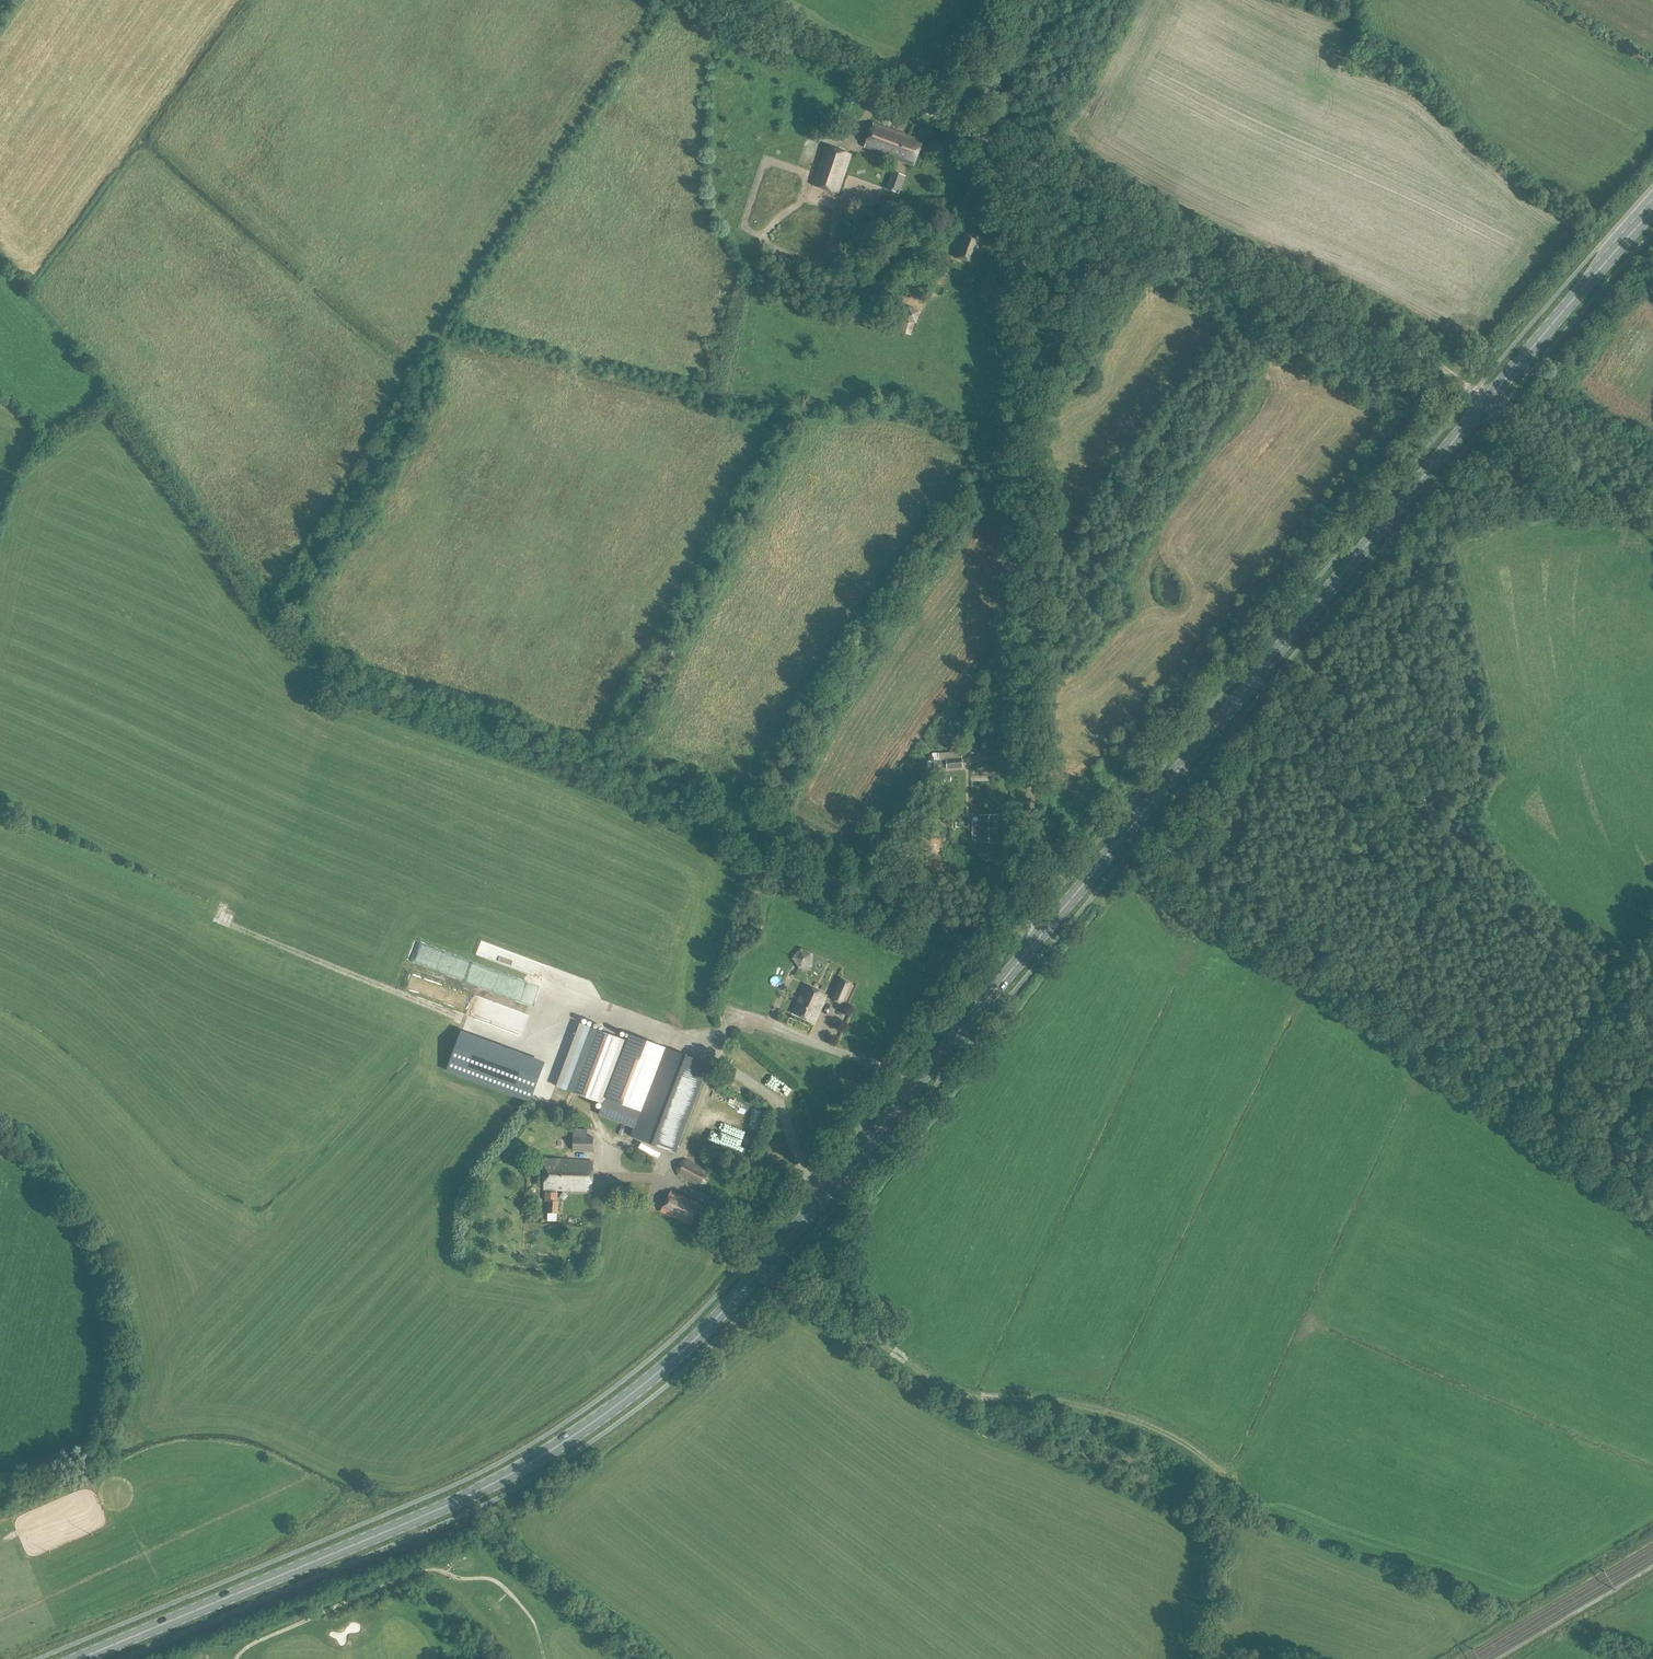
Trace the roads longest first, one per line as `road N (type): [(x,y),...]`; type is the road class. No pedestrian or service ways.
road 1 (primary): [(84,1658),(475,1499),(610,1416),(725,1314),(1043,936)]
road 2 (unclassified): [(1043,936),(1032,926),(1028,330),(1005,150)]
road 3 (primary): [(1043,936),(1491,408)]
road 4 (unclassified): [(1491,408),(1412,348),(1231,269),(1005,150)]
road 5 (track): [(1249,1463),(1218,1471),(1141,1422),(937,1385),(769,1262)]
road 6 (unclassified): [(1005,150),(712,0)]
road 7 (primary): [(1491,408),(1652,214)]
road 8 (unclassified): [(1491,408),(1564,481),(1613,504),(1652,511)]

